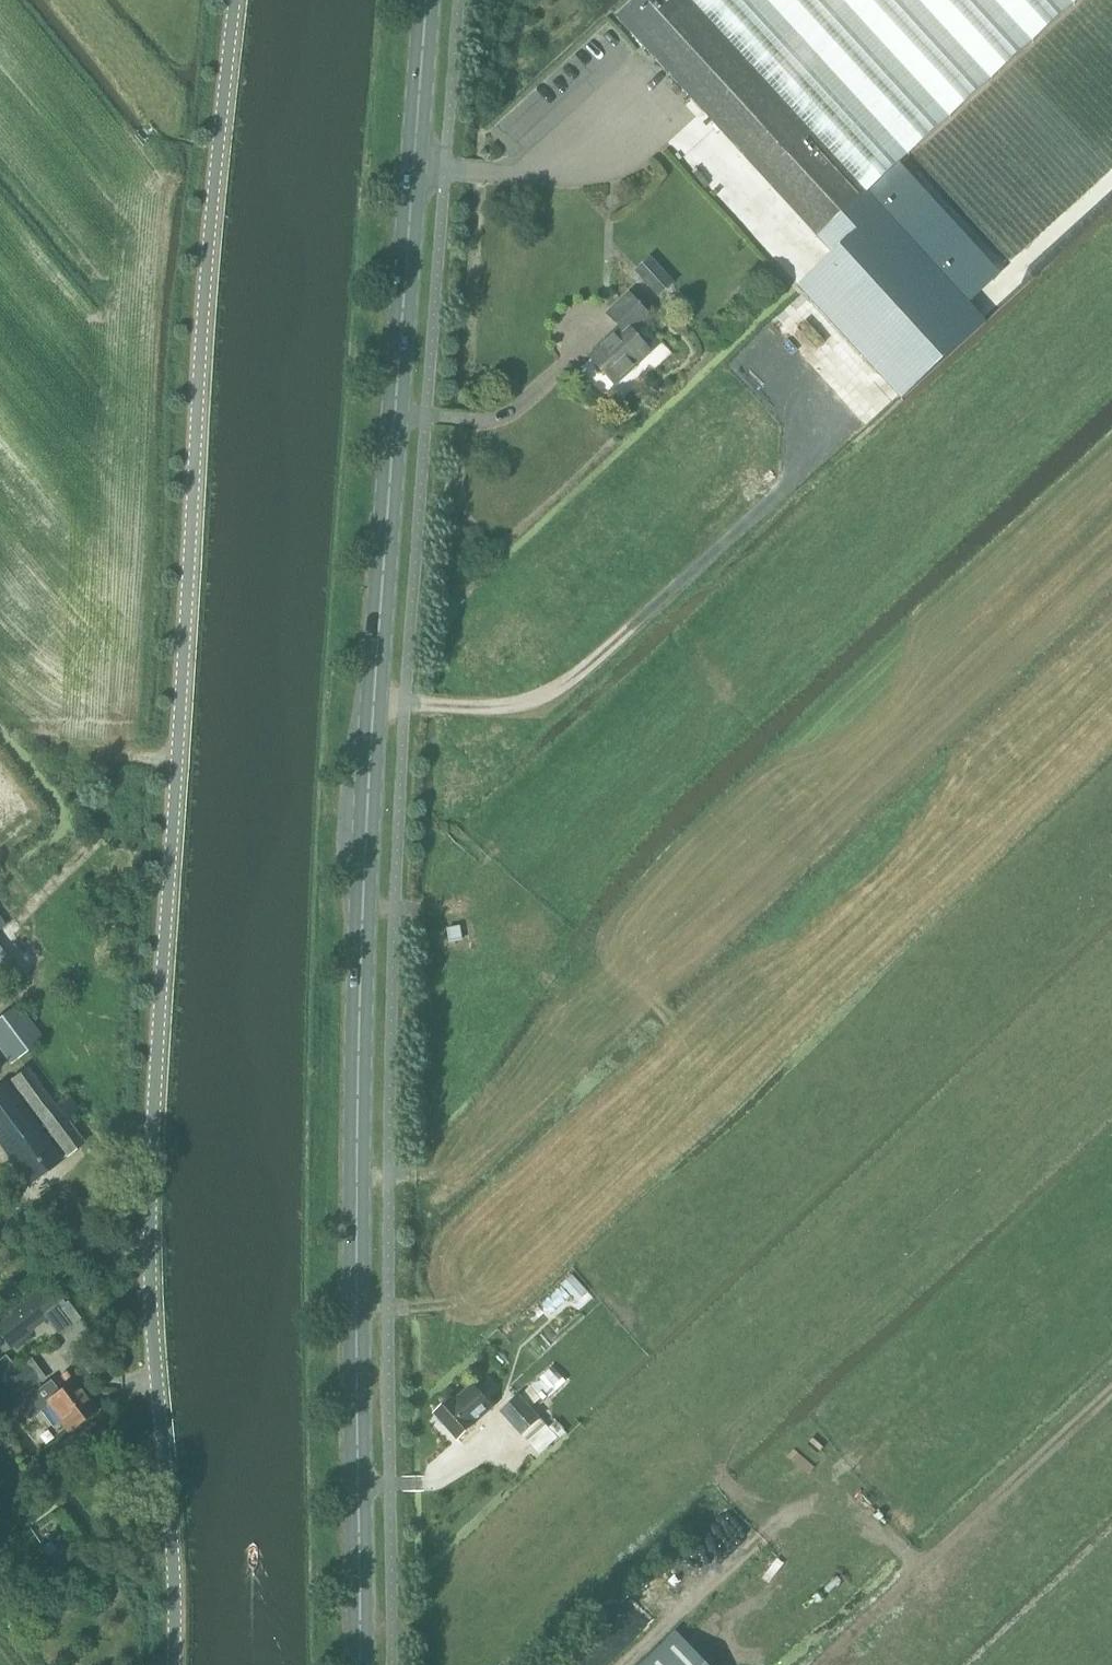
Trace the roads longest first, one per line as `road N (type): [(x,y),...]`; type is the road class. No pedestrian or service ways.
road 1 (unclassified): [(173,1664),(174,1553),(153,1330),(151,1190),(211,220),(236,0)]
road 2 (secondary): [(363,1664),(360,1025),(431,0)]

